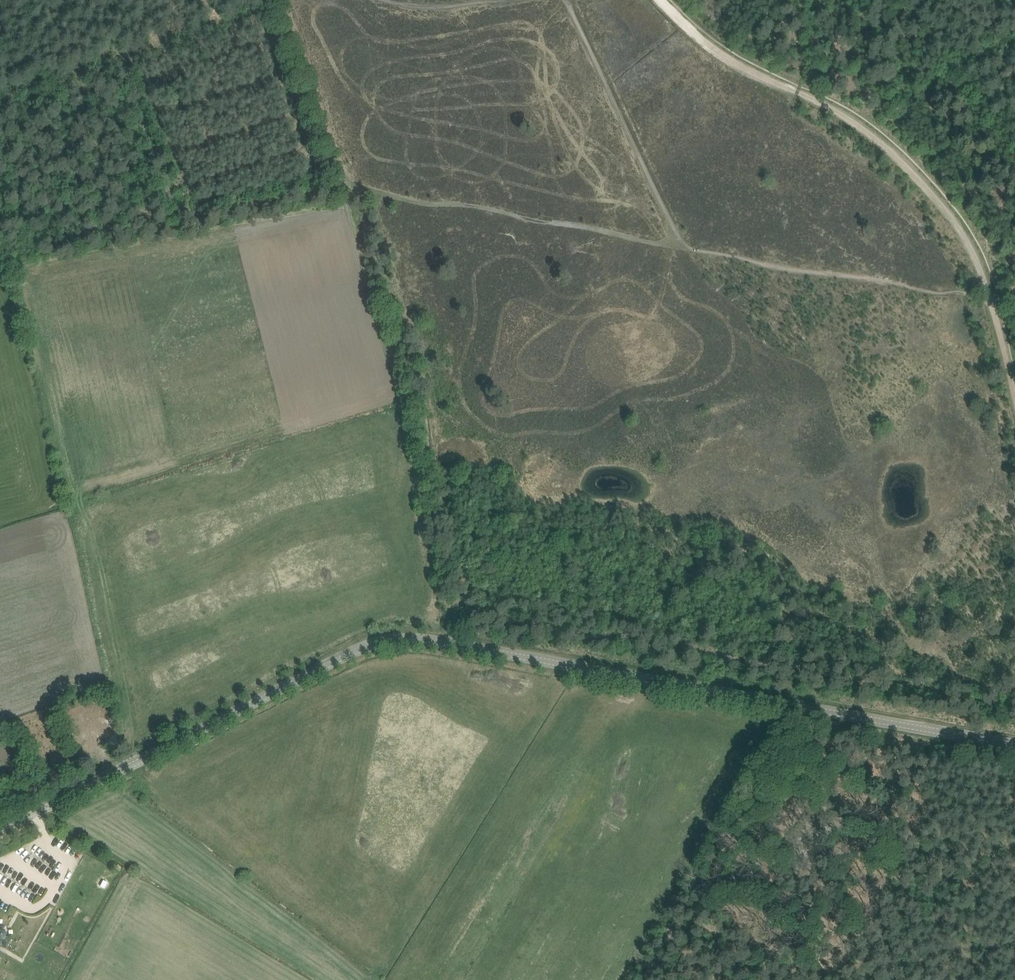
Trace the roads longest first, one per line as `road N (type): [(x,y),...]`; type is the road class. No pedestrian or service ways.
road 1 (tertiary): [(0,831),(390,639),(1014,745)]
road 2 (track): [(1001,310),(961,290),(684,249),(568,0)]
road 3 (track): [(1014,389),(985,276),(940,201),(860,126),(710,47),(662,0)]
road 4 (track): [(684,249),(411,202),(349,183),(285,0)]

